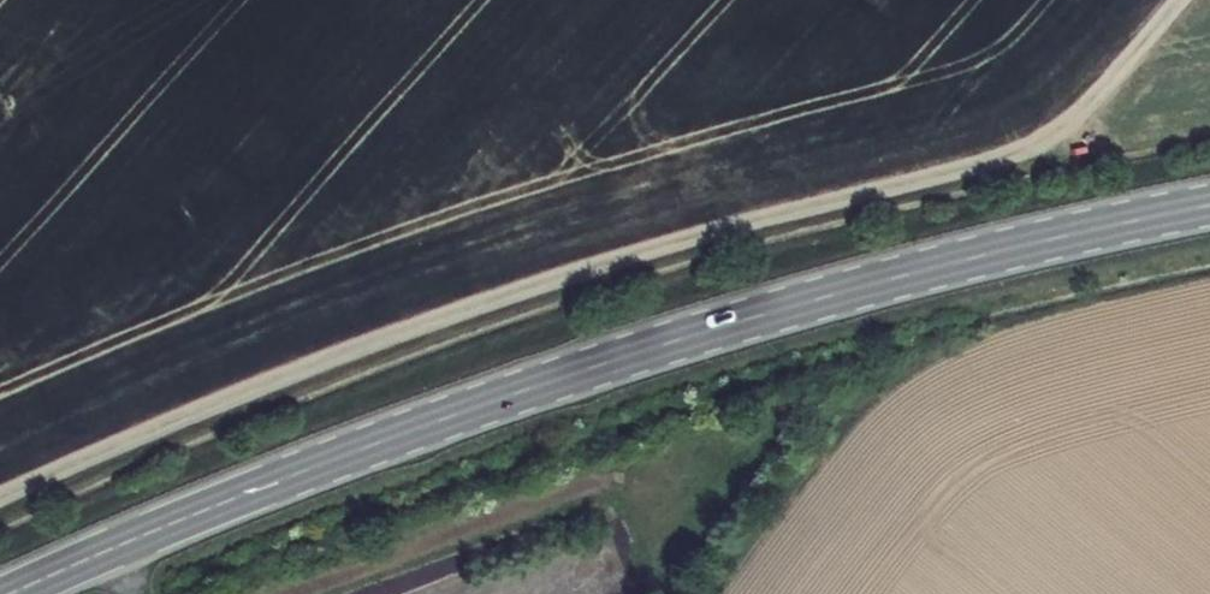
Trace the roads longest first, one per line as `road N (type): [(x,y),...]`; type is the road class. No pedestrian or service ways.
road 1 (track): [(1183,0),(1111,86),(1058,134),(1020,152),(492,299),(88,458),(0,501)]
road 2 (primary): [(6,593),(270,482),(591,366),(894,276),(1209,204)]

